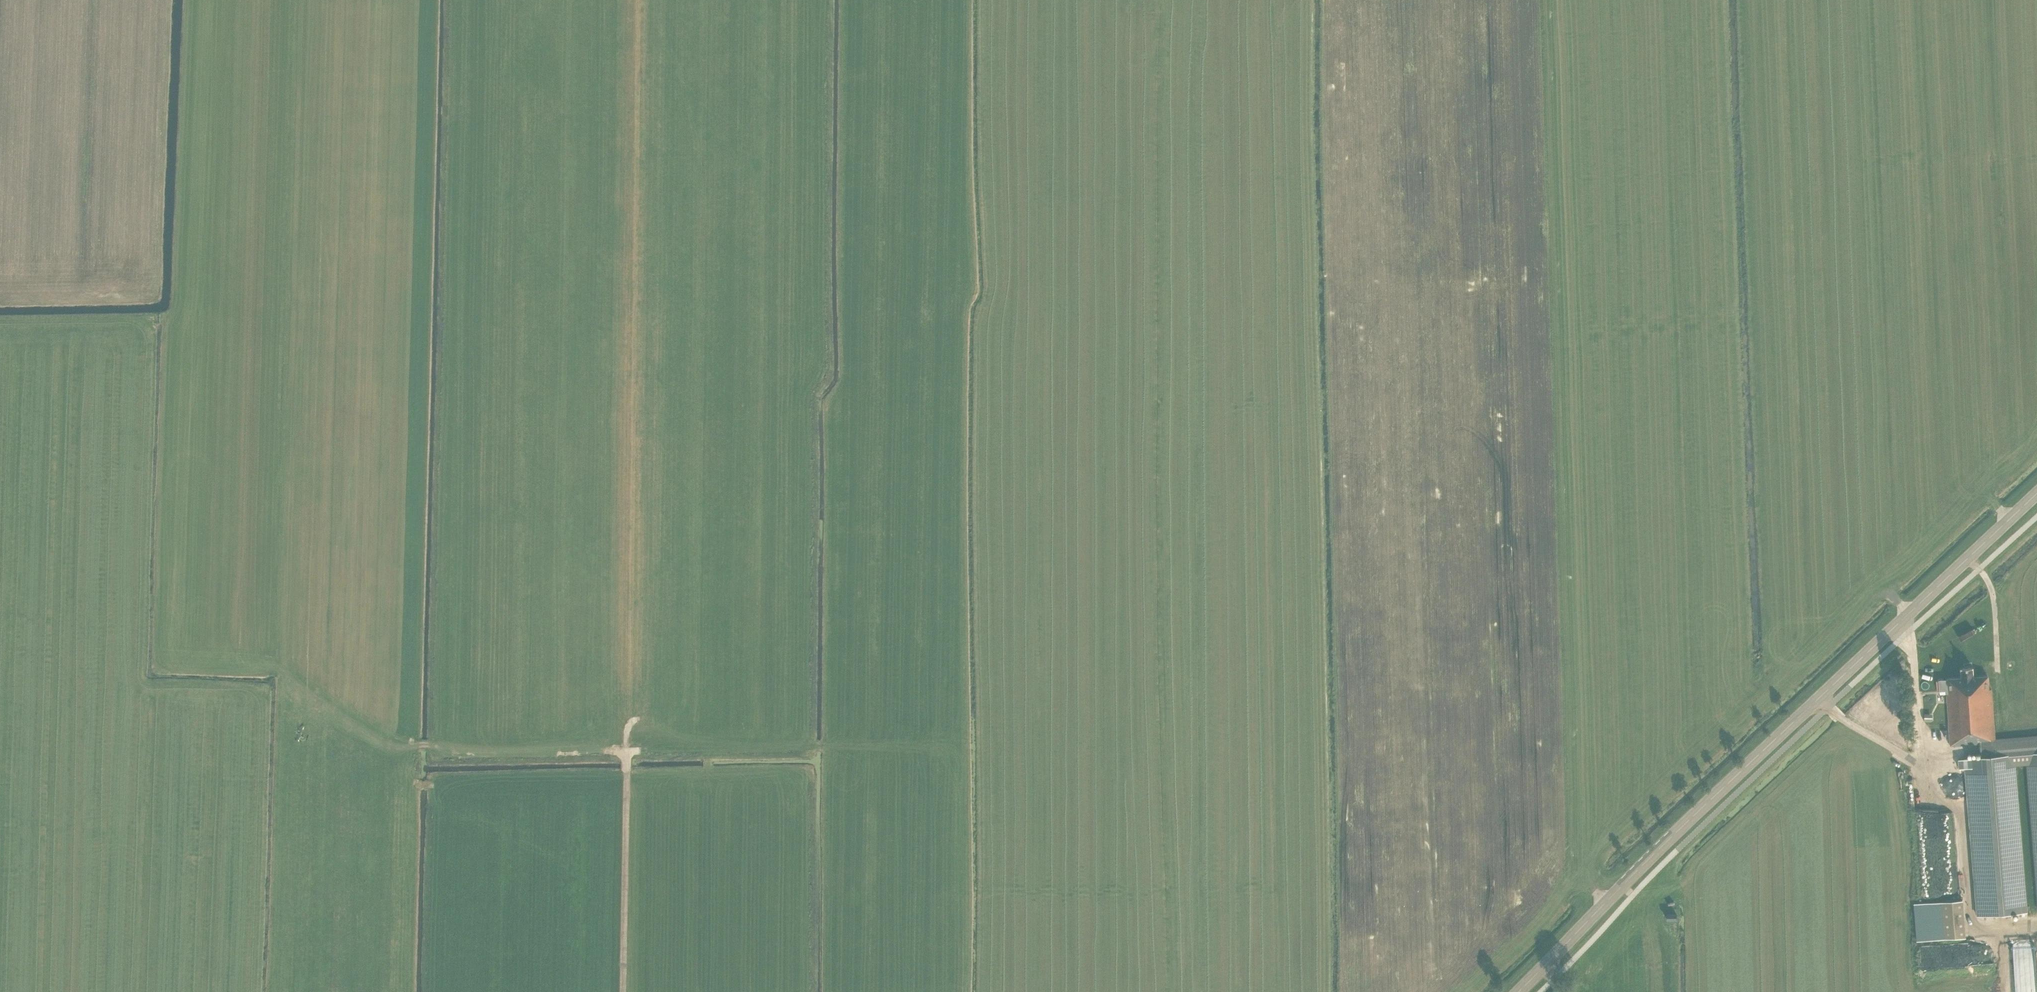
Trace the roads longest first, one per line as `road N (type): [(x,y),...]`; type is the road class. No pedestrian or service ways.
road 1 (primary): [(1518,991),(1681,827),(2036,495)]
road 2 (track): [(622,991),(627,730),(637,717)]
road 3 (track): [(639,751),(467,755),(410,743)]

